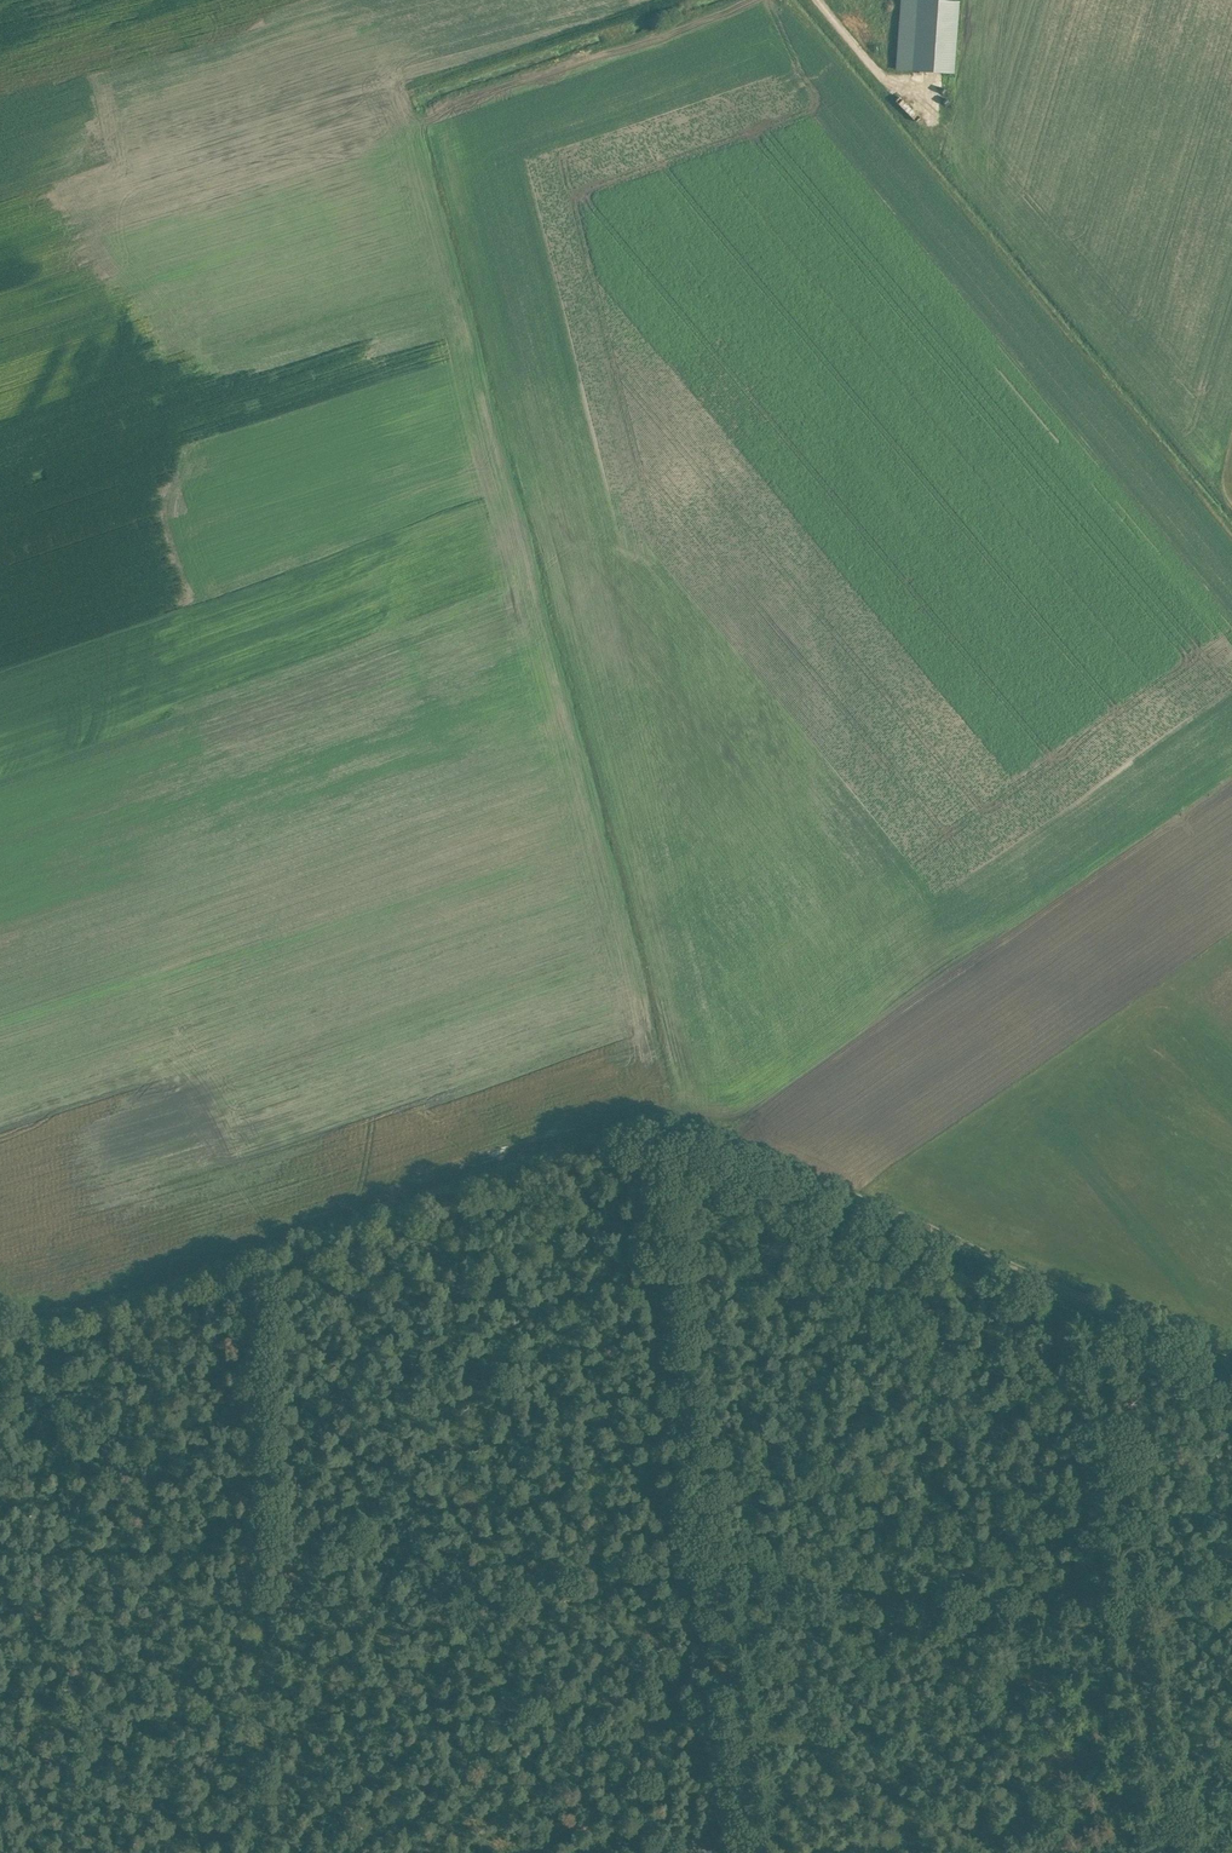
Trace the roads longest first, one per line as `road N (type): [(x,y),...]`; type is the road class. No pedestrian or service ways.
road 1 (track): [(250,1275),(621,1140),(692,1129),(1231,1365)]
road 2 (track): [(1104,1309),(1175,1852)]
road 3 (track): [(1231,1651),(708,1567)]
road 4 (track): [(708,1567),(665,1152),(655,1130)]
road 5 (track): [(250,1558),(253,1852)]
road 6 (track): [(708,1567),(742,1852)]
road 7 (track): [(250,1558),(250,1275)]
road 8 (track): [(0,1316),(58,1340),(250,1275)]

